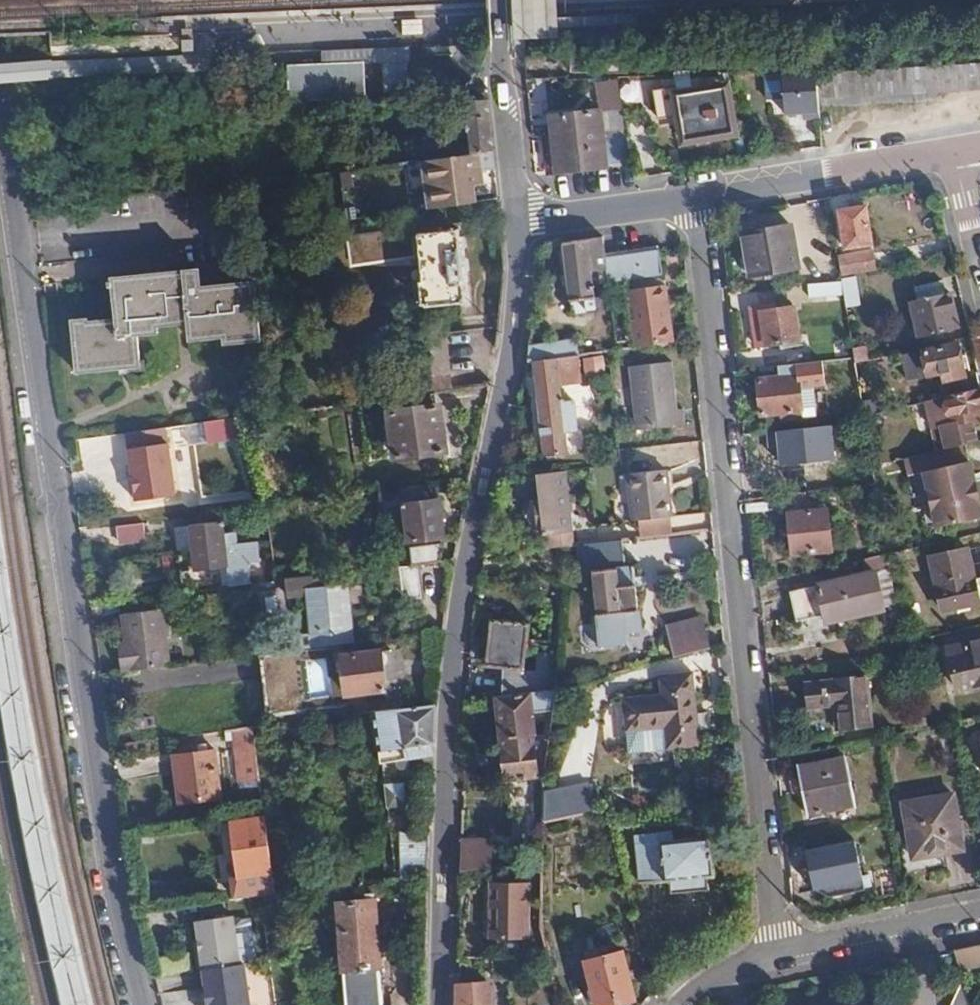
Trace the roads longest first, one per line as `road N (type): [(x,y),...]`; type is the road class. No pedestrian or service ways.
road 1 (residential): [(0,35),(78,633),(117,897),(143,1004)]
road 2 (tertiary): [(520,218),(513,345),(452,677),(440,1004)]
road 3 (residential): [(696,198),(782,955)]
road 4 (residential): [(953,154),(696,198)]
road 5 (tertiary): [(501,0),(520,218)]
road 6 (residential): [(782,955),(979,917)]
road 7 (residential): [(696,198),(520,218)]

